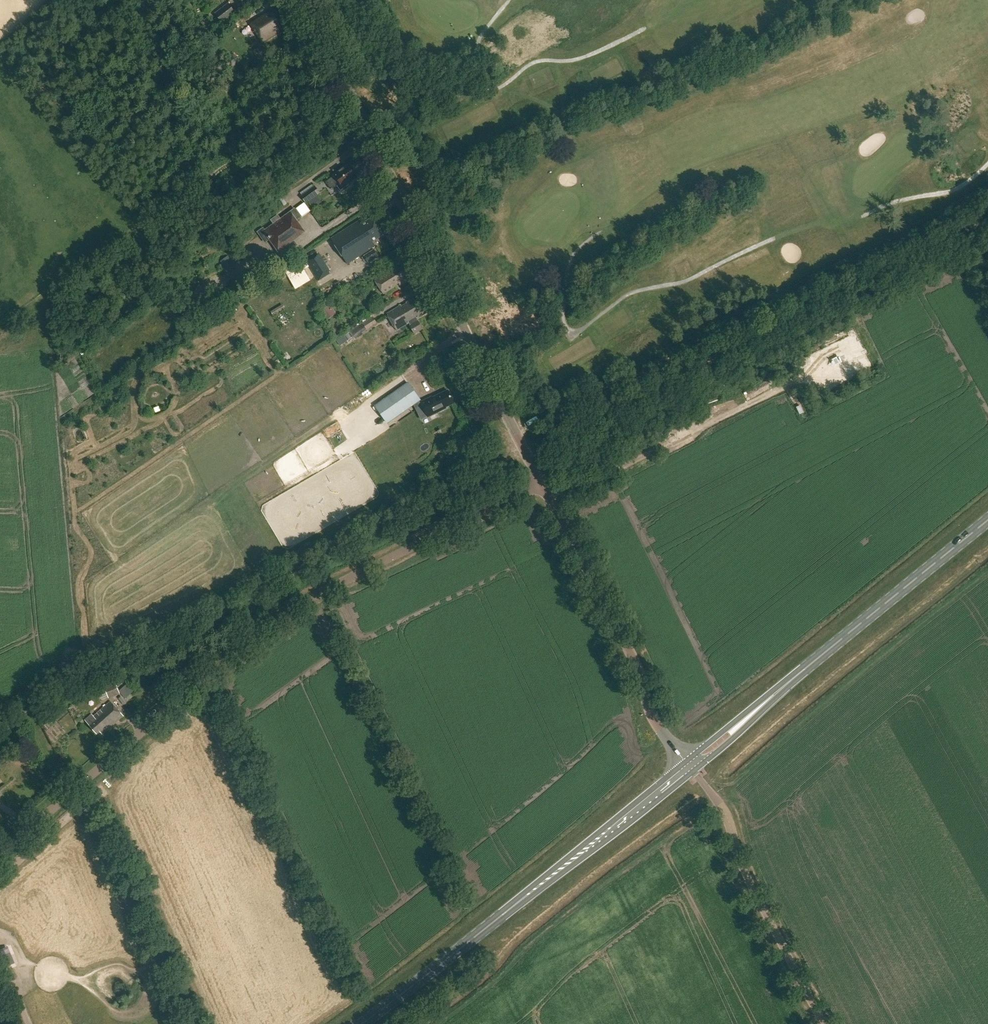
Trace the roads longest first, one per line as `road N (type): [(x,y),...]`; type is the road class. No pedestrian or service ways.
road 1 (unclassified): [(0,853),(283,615),(541,483)]
road 2 (track): [(524,448),(0,723)]
road 3 (tertiary): [(541,483),(302,0)]
road 4 (track): [(514,429),(670,359),(987,194)]
road 5 (track): [(987,219),(527,455)]
road 6 (track): [(0,329),(346,81)]
road 7 (primary): [(359,1023),(691,765)]
road 8 (primary): [(691,765),(987,521)]
road 9 (tertiary): [(691,765),(648,709),(619,631),(541,483)]
road 10 (unclassified): [(691,765),(722,808),(746,877),(823,1023)]

